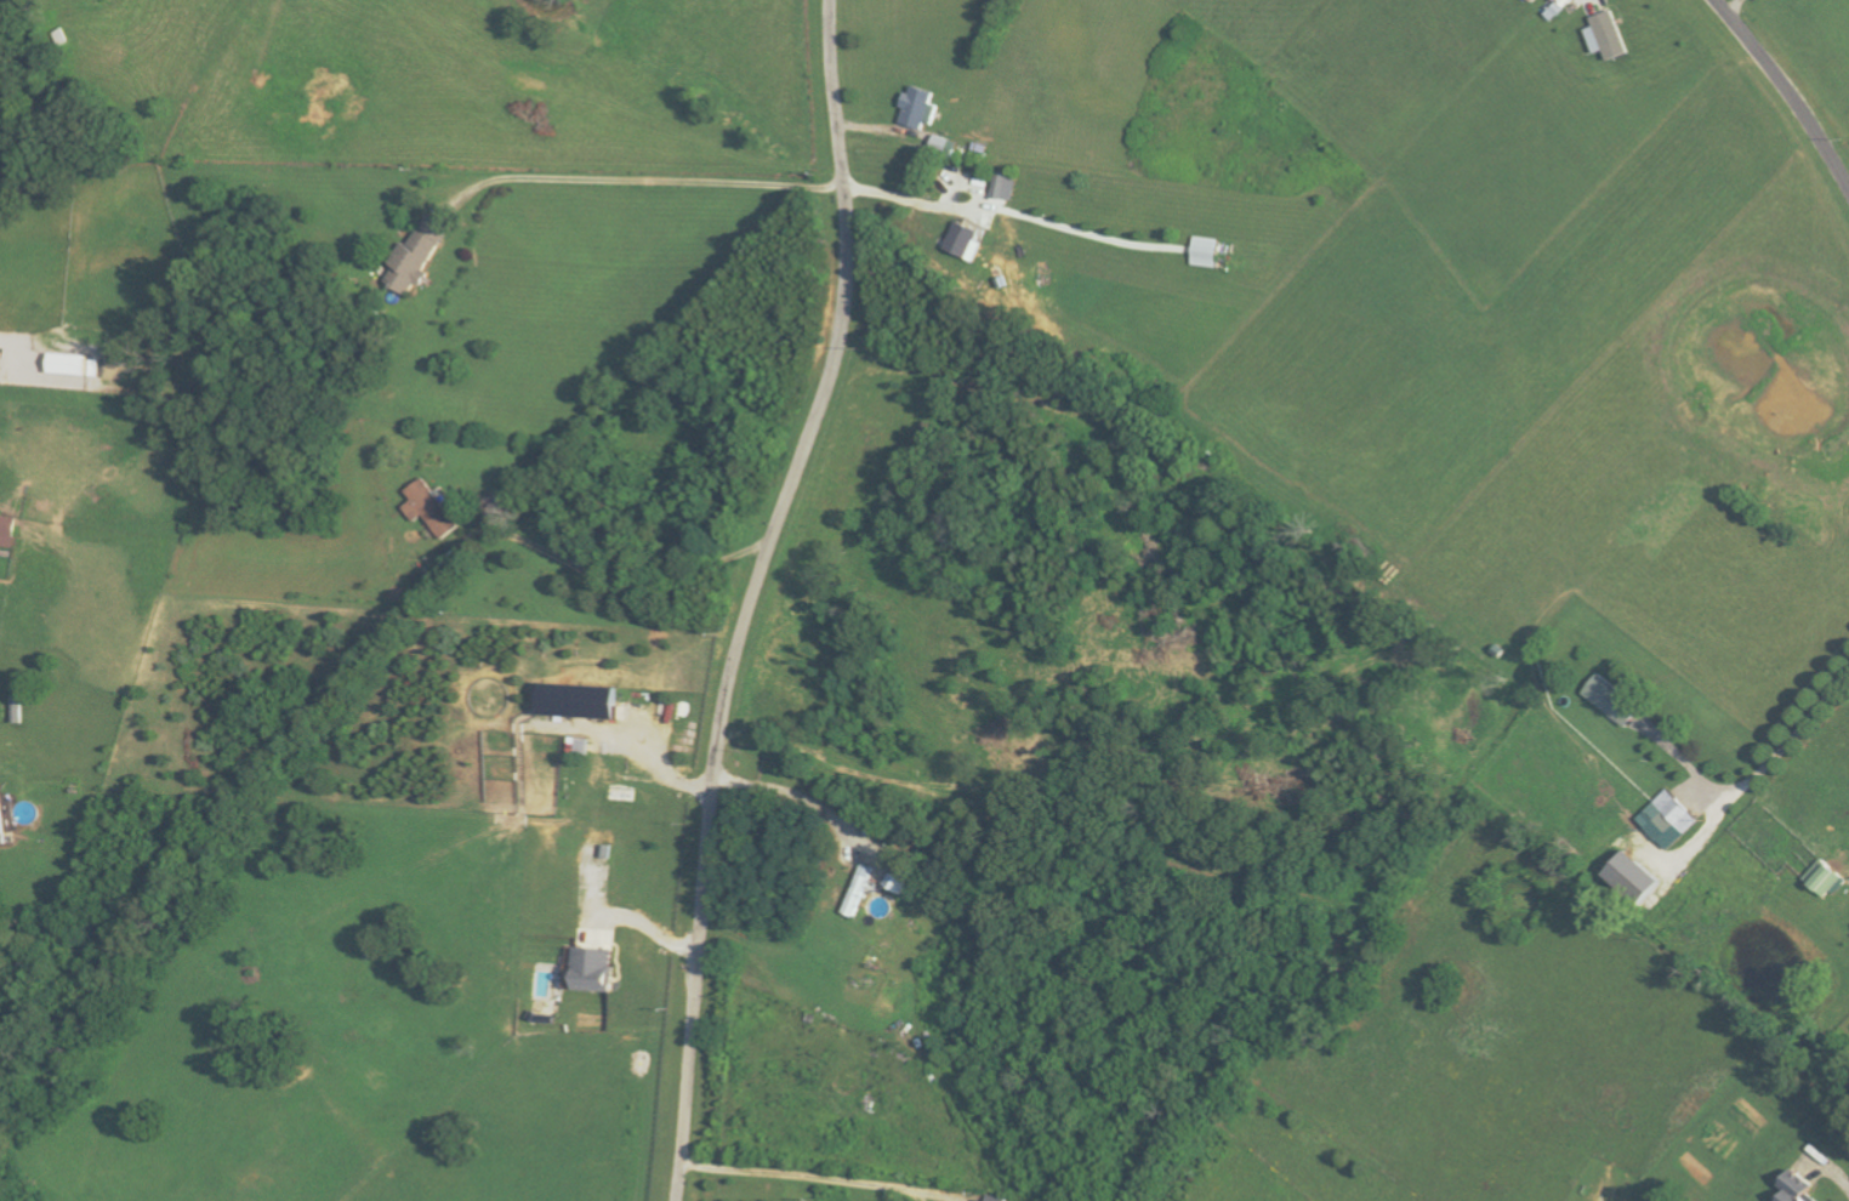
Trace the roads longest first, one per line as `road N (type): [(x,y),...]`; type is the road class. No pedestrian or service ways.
road 1 (residential): [(830,0),(846,301),(823,402),(751,603),(724,715),(679,1200)]

